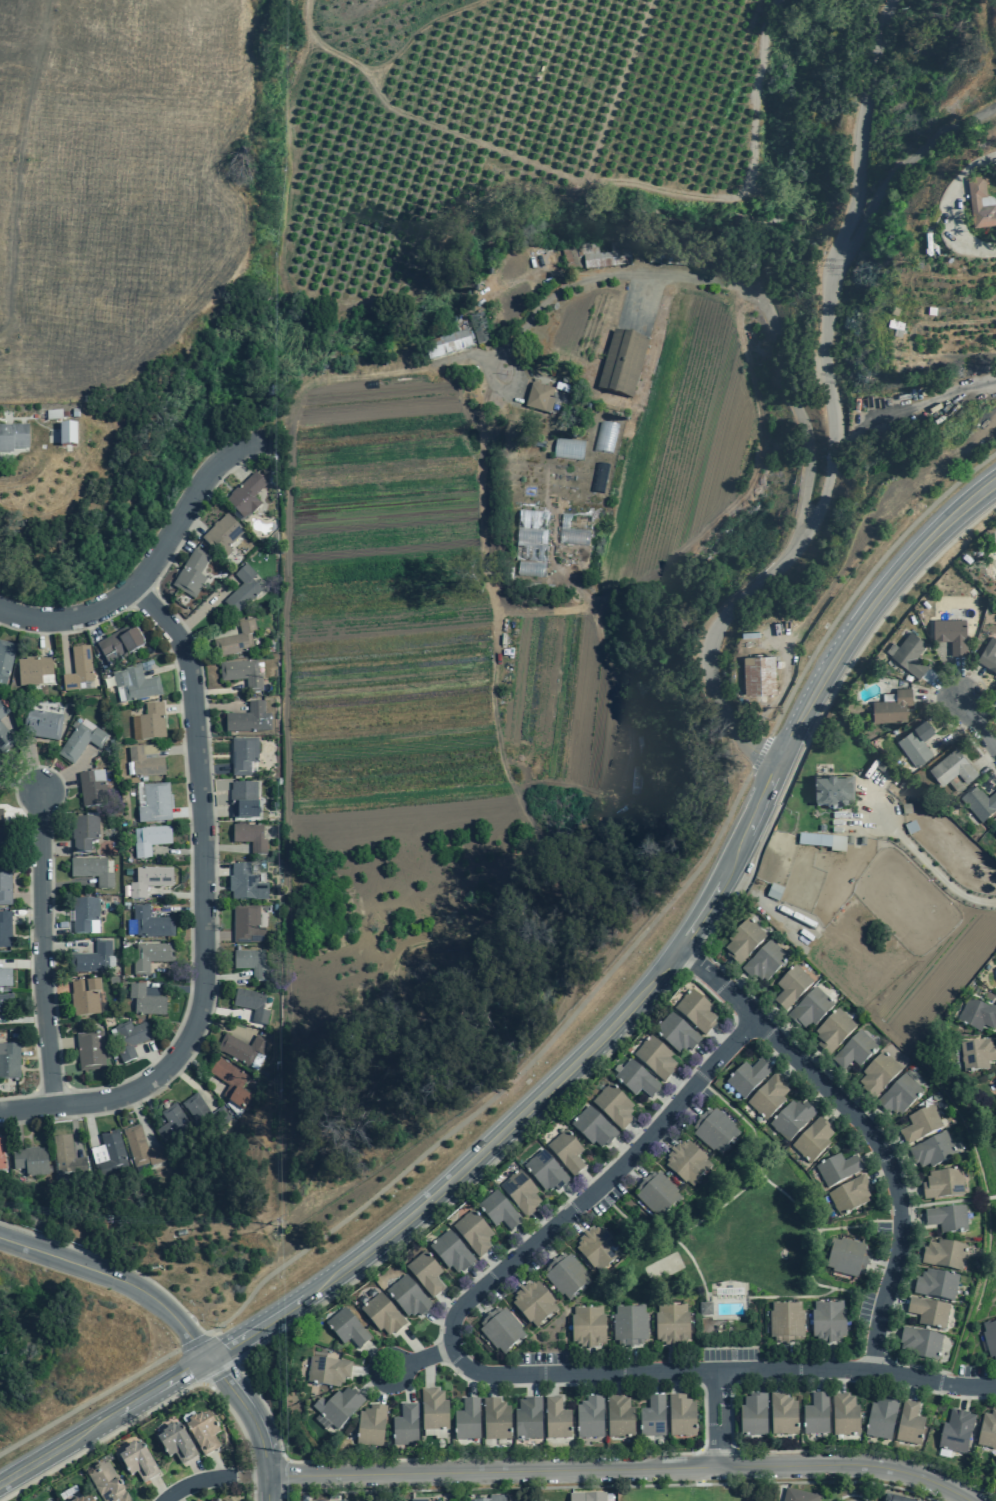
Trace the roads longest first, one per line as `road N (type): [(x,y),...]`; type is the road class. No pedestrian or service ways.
road 1 (secondary): [(207,1359),(363,1255),(607,1035),(681,949),(734,866),(781,764)]
road 2 (tertiary): [(969,1500),(917,1476),(859,1464),(267,1476)]
road 3 (residential): [(133,587),(172,631),(190,672),(203,847),(202,999),(179,1053),(142,1087),(53,1106)]
road 4 (residential): [(781,764),(735,738),(717,694),(713,644),(720,623),(785,563),(821,507),(833,445),(826,367),(831,286)]
road 5 (residential): [(681,949),(856,1117),(886,1157),(900,1239),(872,1371)]
road 6 (residential): [(755,1019),(624,1163),(462,1305),(451,1322),(451,1350)]
road 7 (residential): [(451,1350),(490,1375),(872,1371)]
road 8 (secondary): [(995,473),(863,608),(804,704),(781,764)]
road 9 (track): [(995,425),(864,534),(799,636),(776,700)]
road 10 (secondary): [(781,764),(894,596),(995,497)]
road 11 (residential): [(0,610),(45,620),(104,607),(144,574),(215,465),(260,442)]
road 12 (track): [(49,0),(28,122),(8,333)]
road 13 (residential): [(53,1106),(42,993),(41,796)]
road 14 (residential): [(831,286),(889,0)]
road 15 (residential): [(831,286),(886,184),(933,143),(995,106)]
road 16 (residential): [(207,1359),(164,1308),(138,1291),(0,1240)]
road 17 (secondary): [(0,1484),(207,1359)]
road 18 (track): [(833,445),(871,424),(995,389)]
road 19 (tertiary): [(267,1476),(251,1416),(207,1359)]

